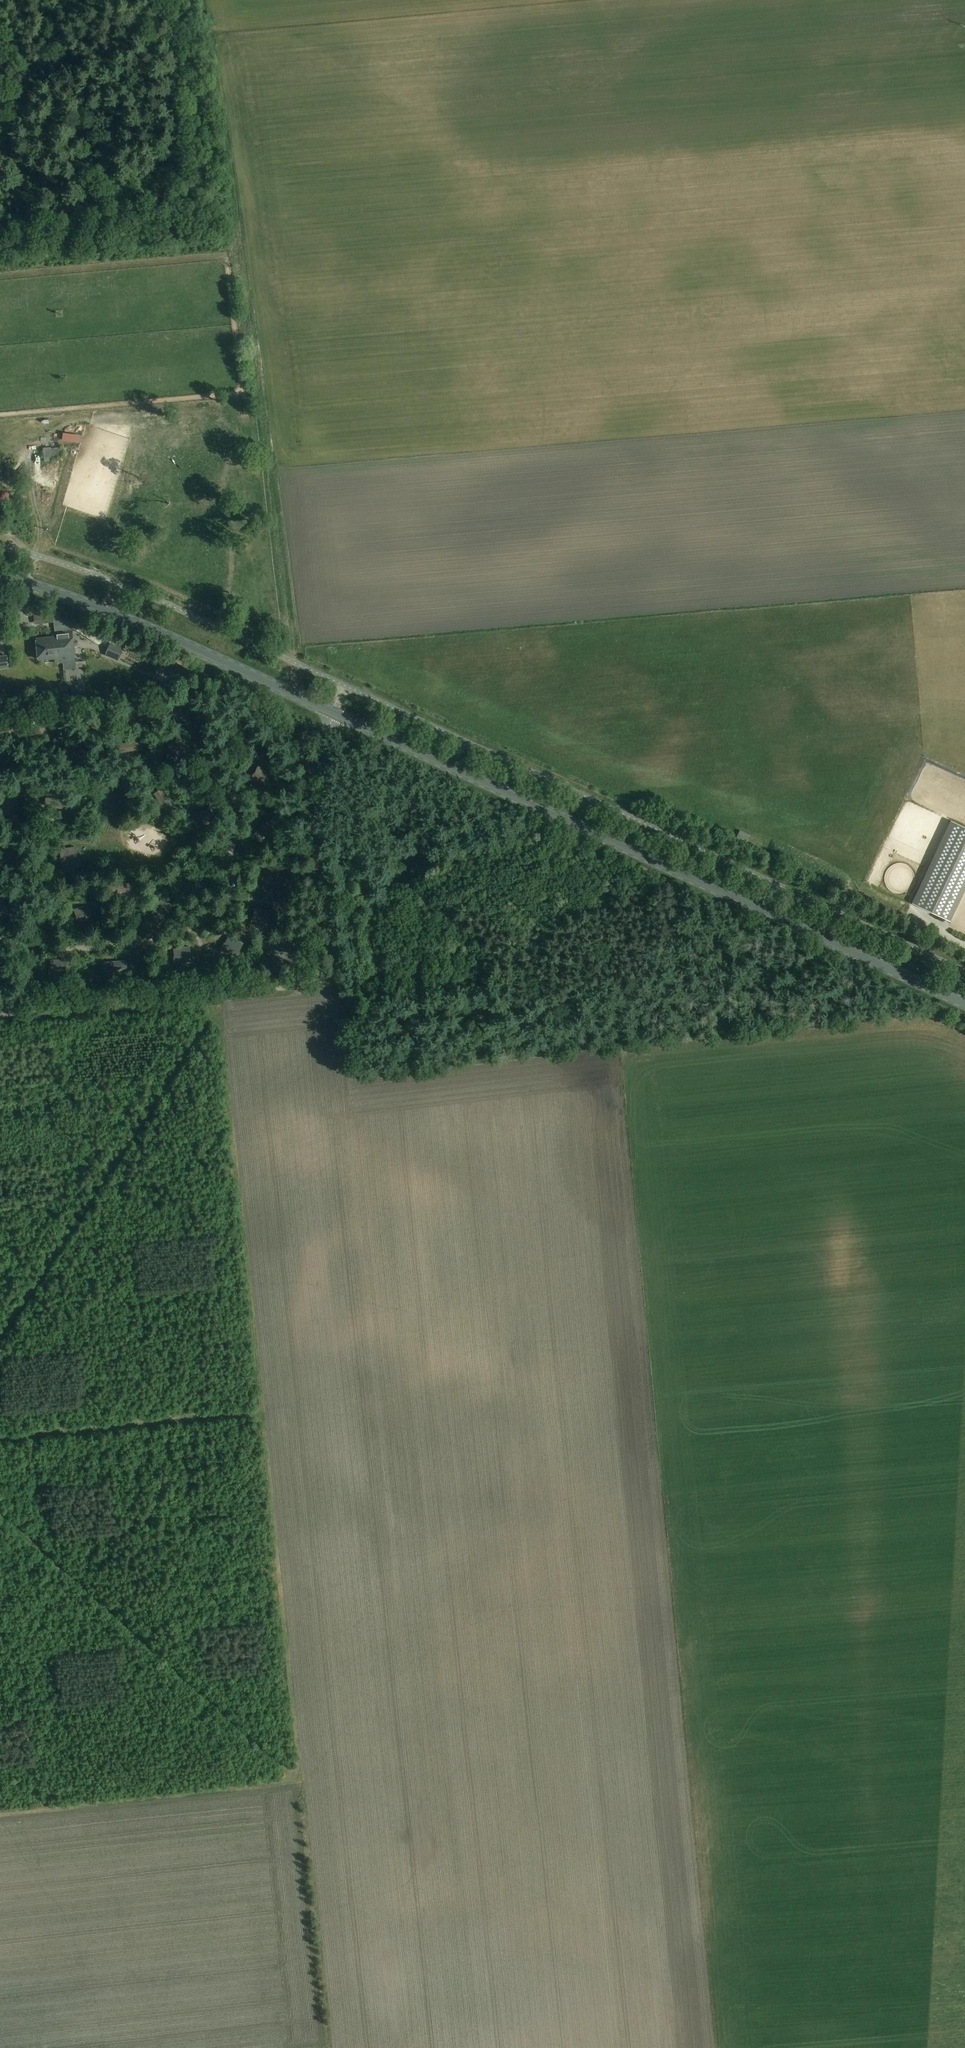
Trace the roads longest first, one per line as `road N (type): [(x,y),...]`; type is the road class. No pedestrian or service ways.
road 1 (secondary): [(964,1004),(336,714)]
road 2 (unclassified): [(336,714),(309,781),(332,953),(321,979),(0,1015)]
road 3 (secondary): [(336,714),(105,611),(0,576)]

